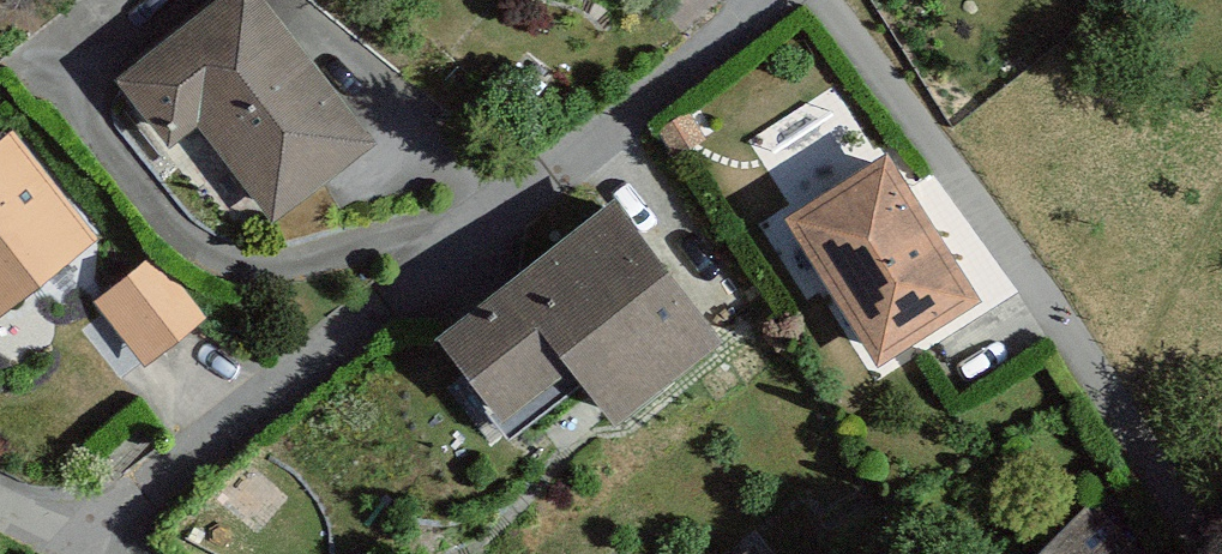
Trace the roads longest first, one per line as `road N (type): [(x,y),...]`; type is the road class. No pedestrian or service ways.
road 1 (residential): [(82,522),(754,0)]
road 2 (residential): [(853,0),(1029,219),(1221,553)]

